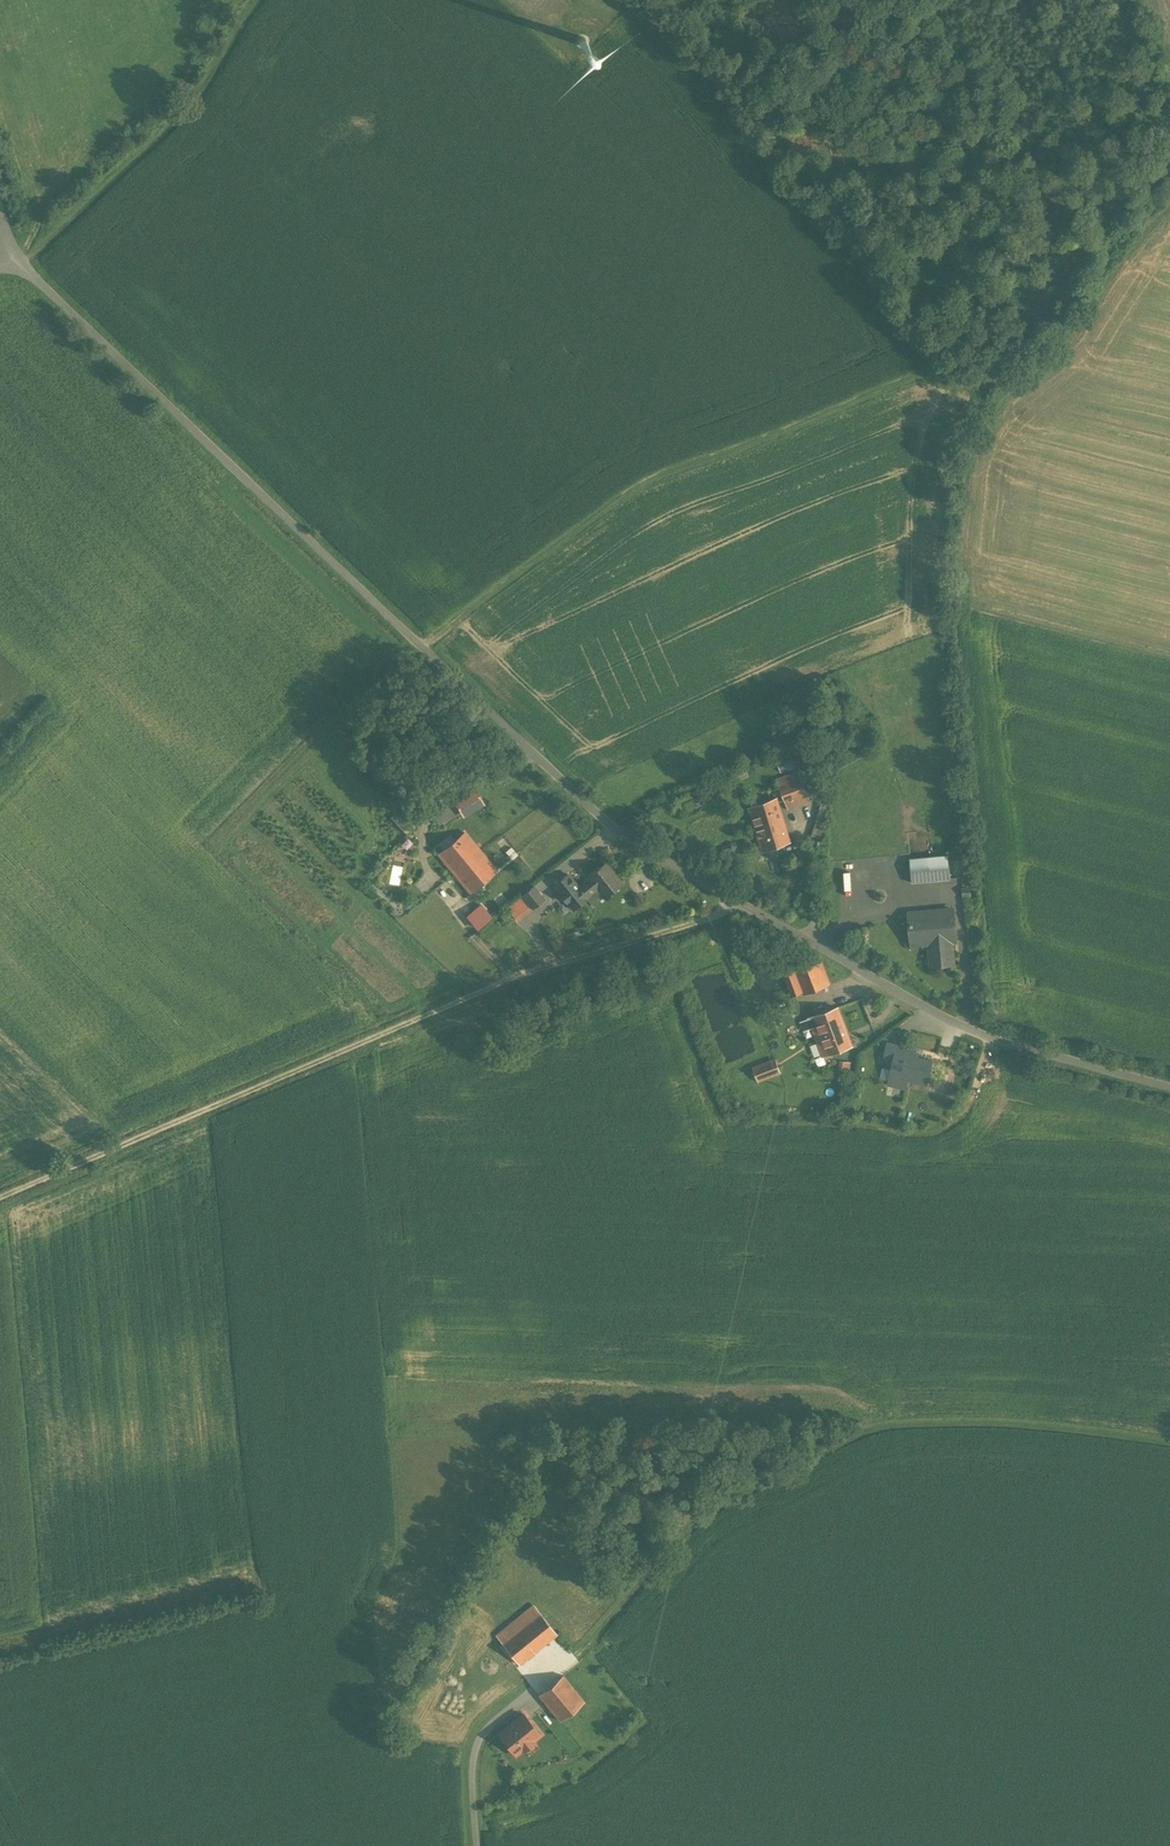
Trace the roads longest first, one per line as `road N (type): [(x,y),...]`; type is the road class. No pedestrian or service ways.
road 1 (unclassified): [(14,257),(616,822),(996,1035),(1169,1081)]
road 2 (track): [(421,643),(554,538),(661,468),(923,367),(960,391),(970,389),(1091,231),(1169,171)]
road 3 (track): [(0,1196),(460,995),(746,900)]
road 4 (track): [(1169,1439),(1015,1422),(918,1424),(843,1443),(698,1520),(589,1642),(509,1706)]
road 5 (track): [(1007,337),(930,307),(892,271),(840,203),(720,0)]
road 6 (track): [(259,0),(167,130),(36,252),(14,257)]

